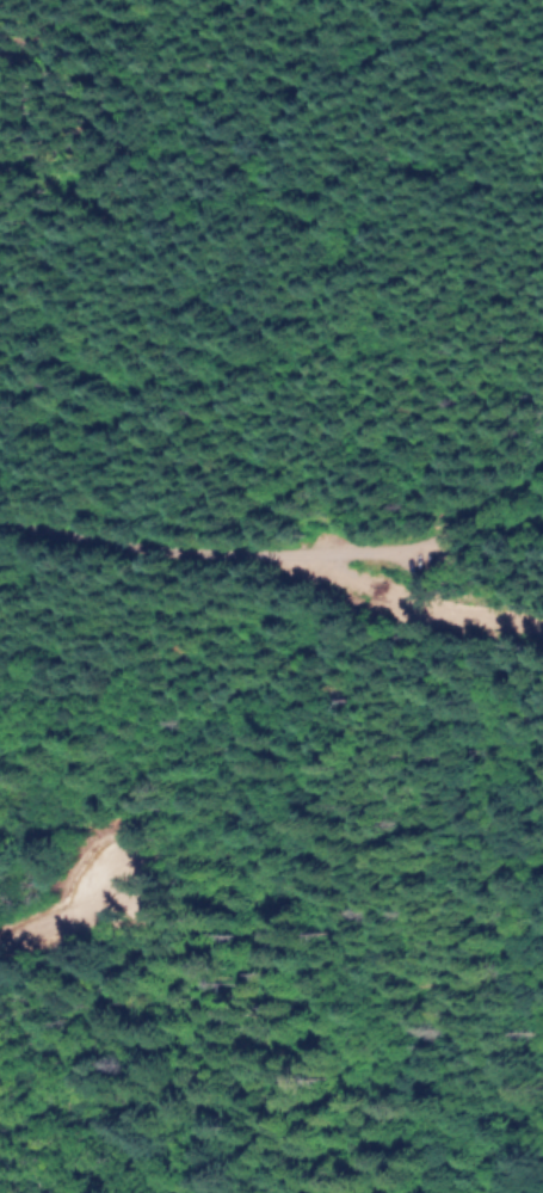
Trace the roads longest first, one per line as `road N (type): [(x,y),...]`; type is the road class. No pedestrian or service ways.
road 1 (residential): [(0,530),(222,556),(425,543)]
road 2 (track): [(313,553),(542,622)]
road 3 (track): [(425,543),(542,468)]

